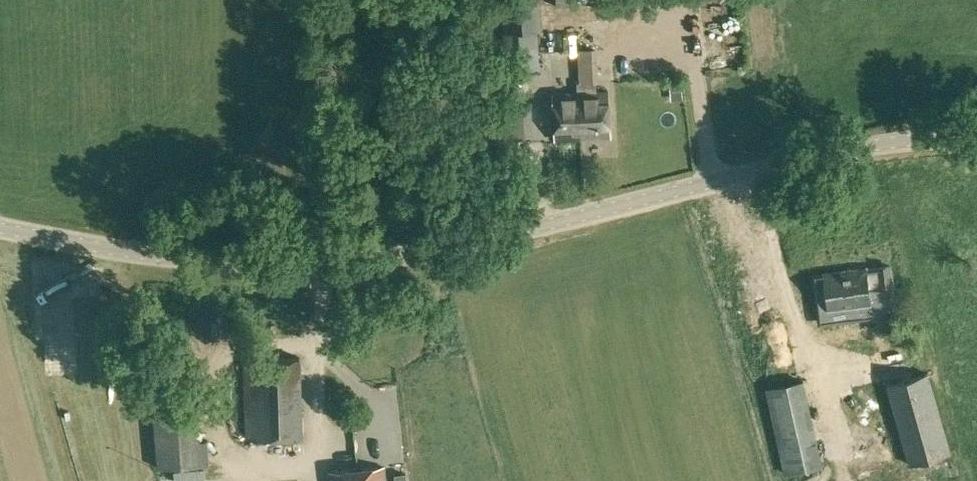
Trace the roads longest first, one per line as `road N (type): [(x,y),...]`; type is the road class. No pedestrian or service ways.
road 1 (tertiary): [(0,229),(270,265),(427,256),(826,151),(976,138)]

